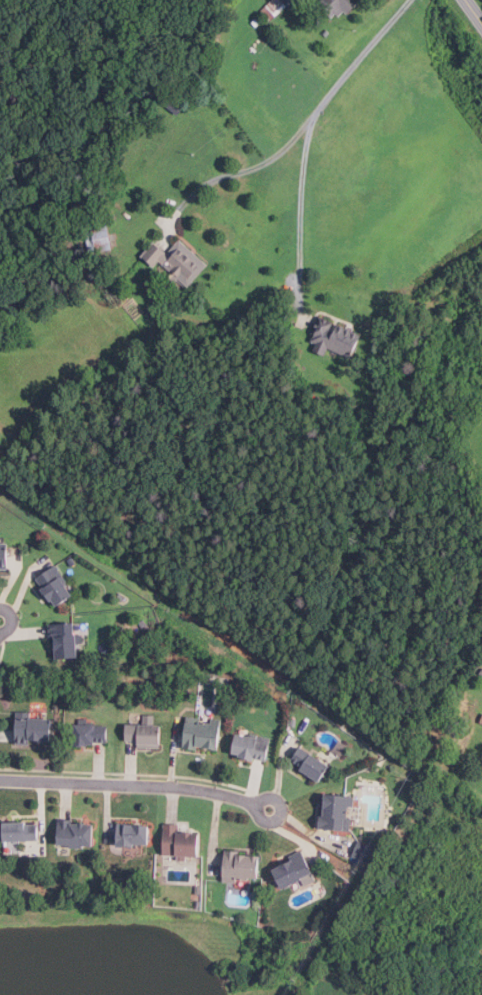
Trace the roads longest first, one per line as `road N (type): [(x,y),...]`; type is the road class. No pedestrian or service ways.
road 1 (residential): [(0,780),(198,789),(270,810)]

